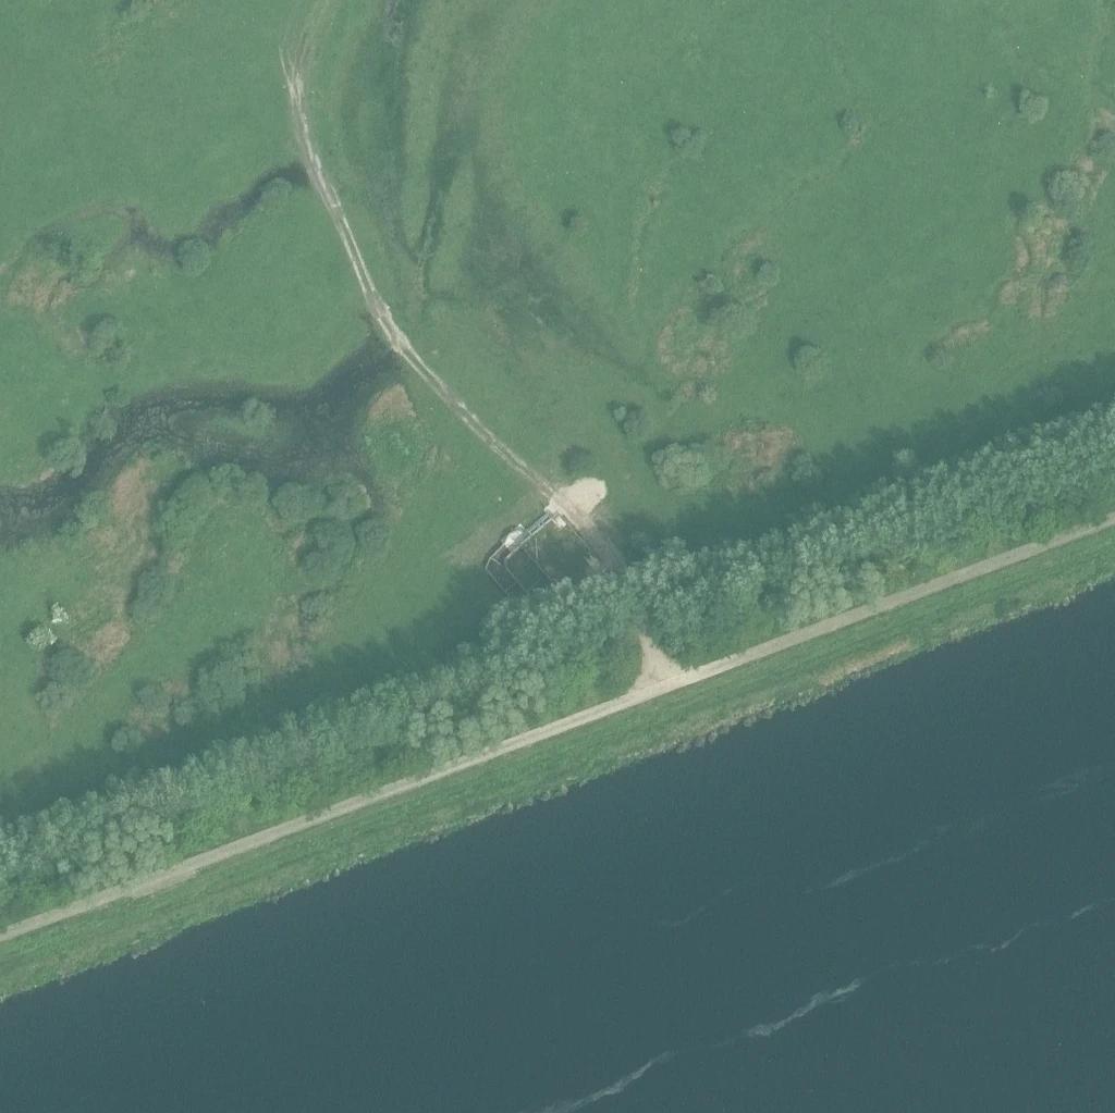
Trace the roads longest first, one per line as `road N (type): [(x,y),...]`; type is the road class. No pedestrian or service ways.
road 1 (unclassified): [(0,937),(1114,518)]

